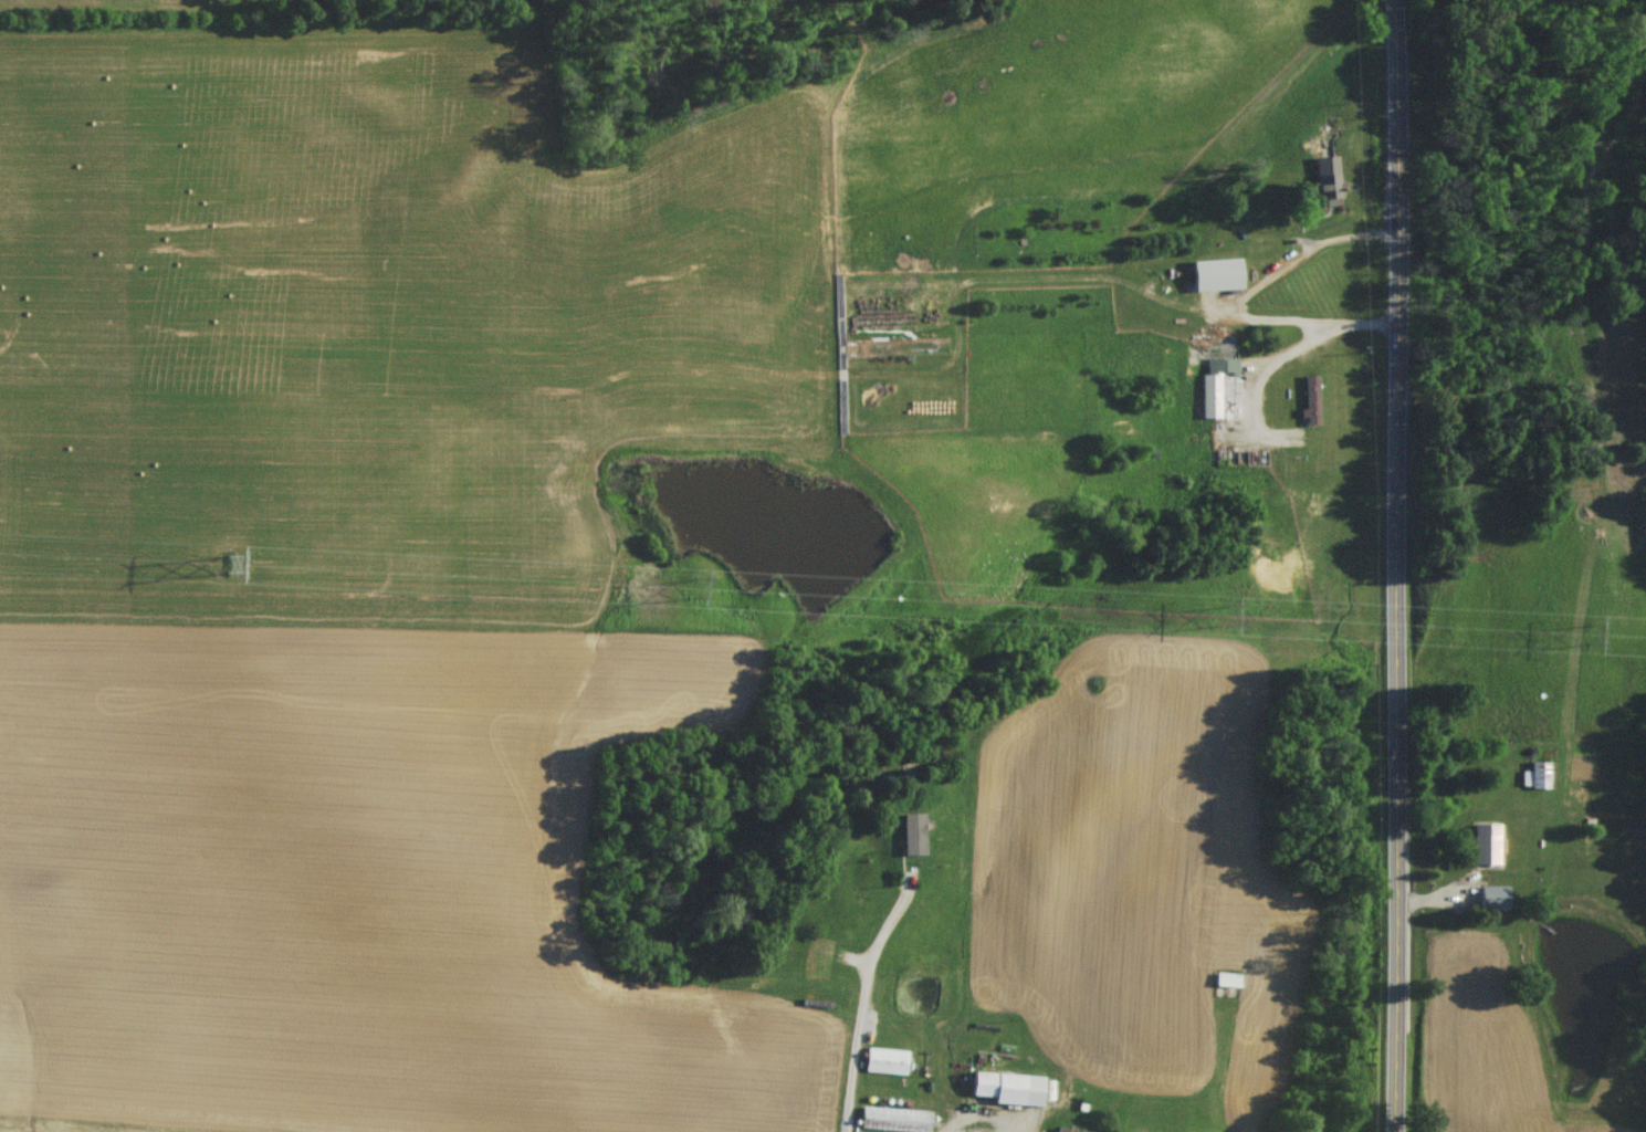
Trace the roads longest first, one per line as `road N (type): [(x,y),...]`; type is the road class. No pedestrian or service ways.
road 1 (secondary): [(1395,1131),(1394,0)]

